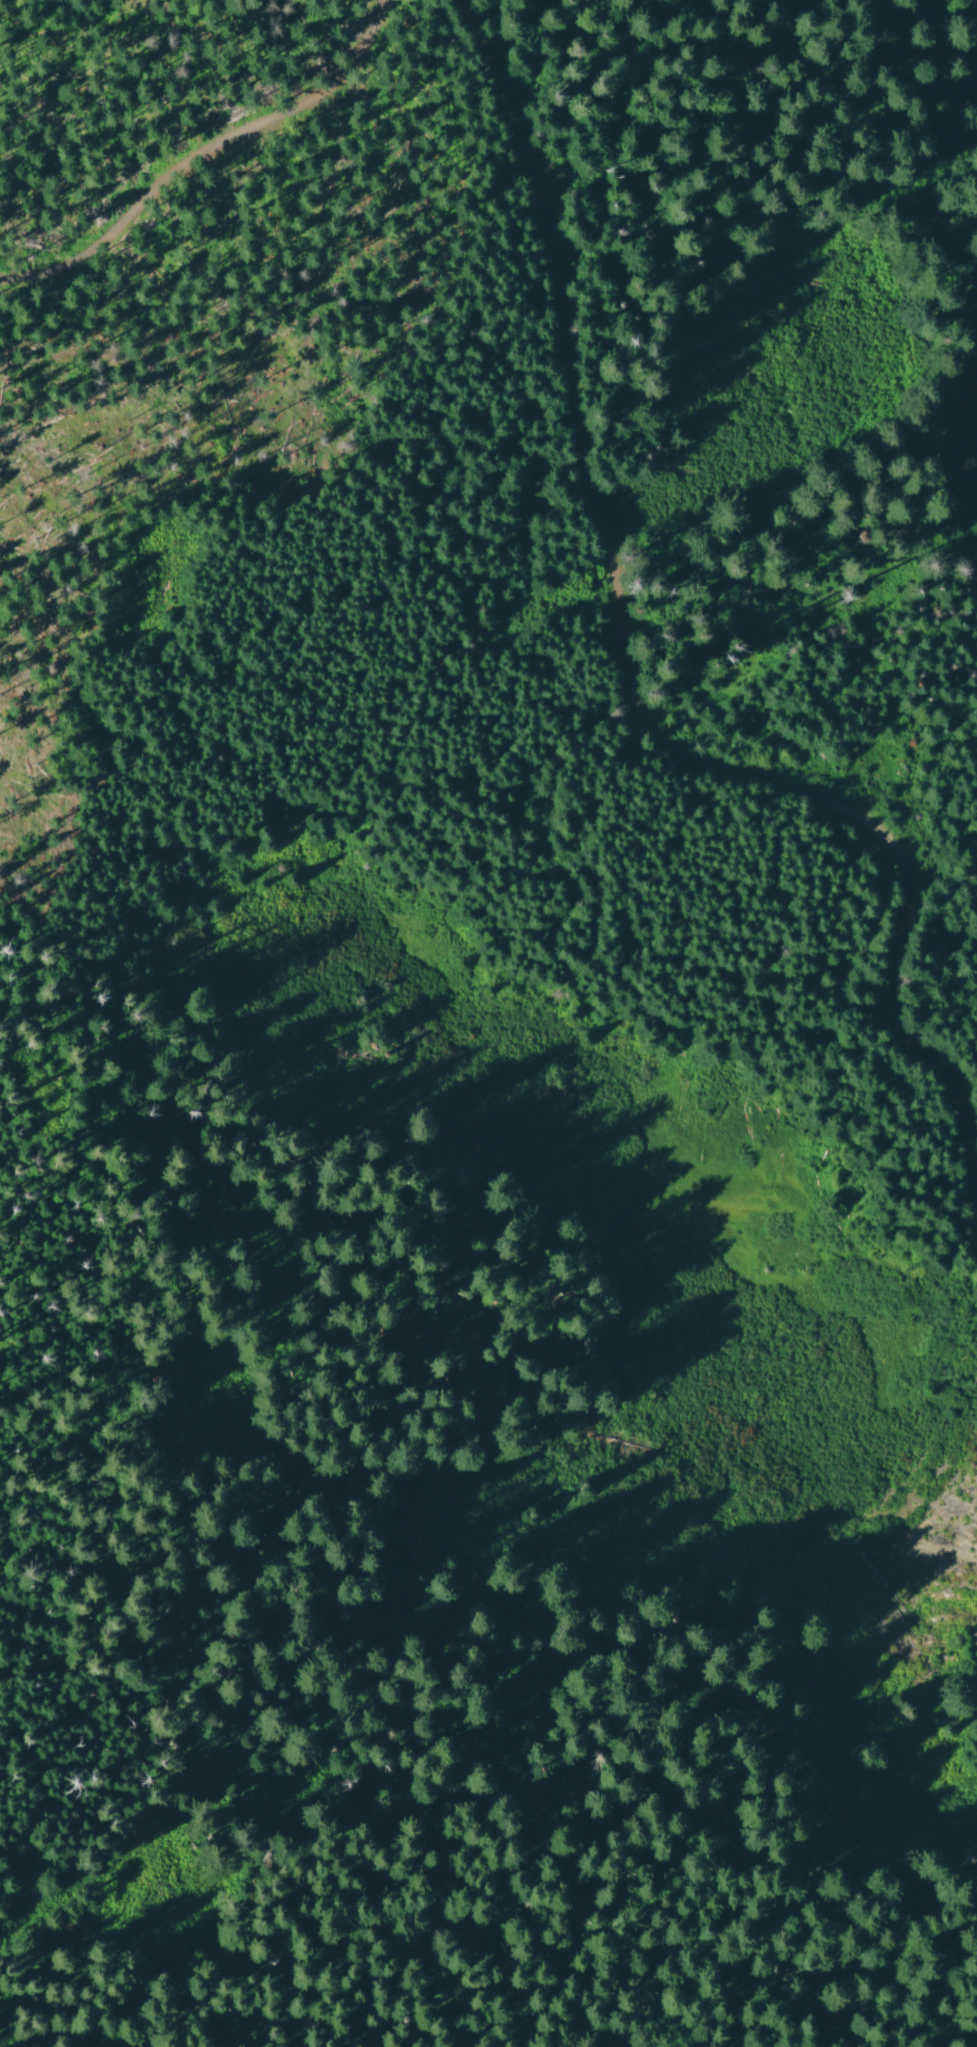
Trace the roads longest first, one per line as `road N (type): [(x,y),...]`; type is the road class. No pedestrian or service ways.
road 1 (residential): [(465,0),(553,256),(581,445),(634,700),(664,743),(688,759),(828,804),(896,852),(911,890),(891,1001),(896,1025),(939,1071),(950,1097),(976,1238)]
road 2 (track): [(382,0),(343,85),(171,175),(80,262),(0,285)]

